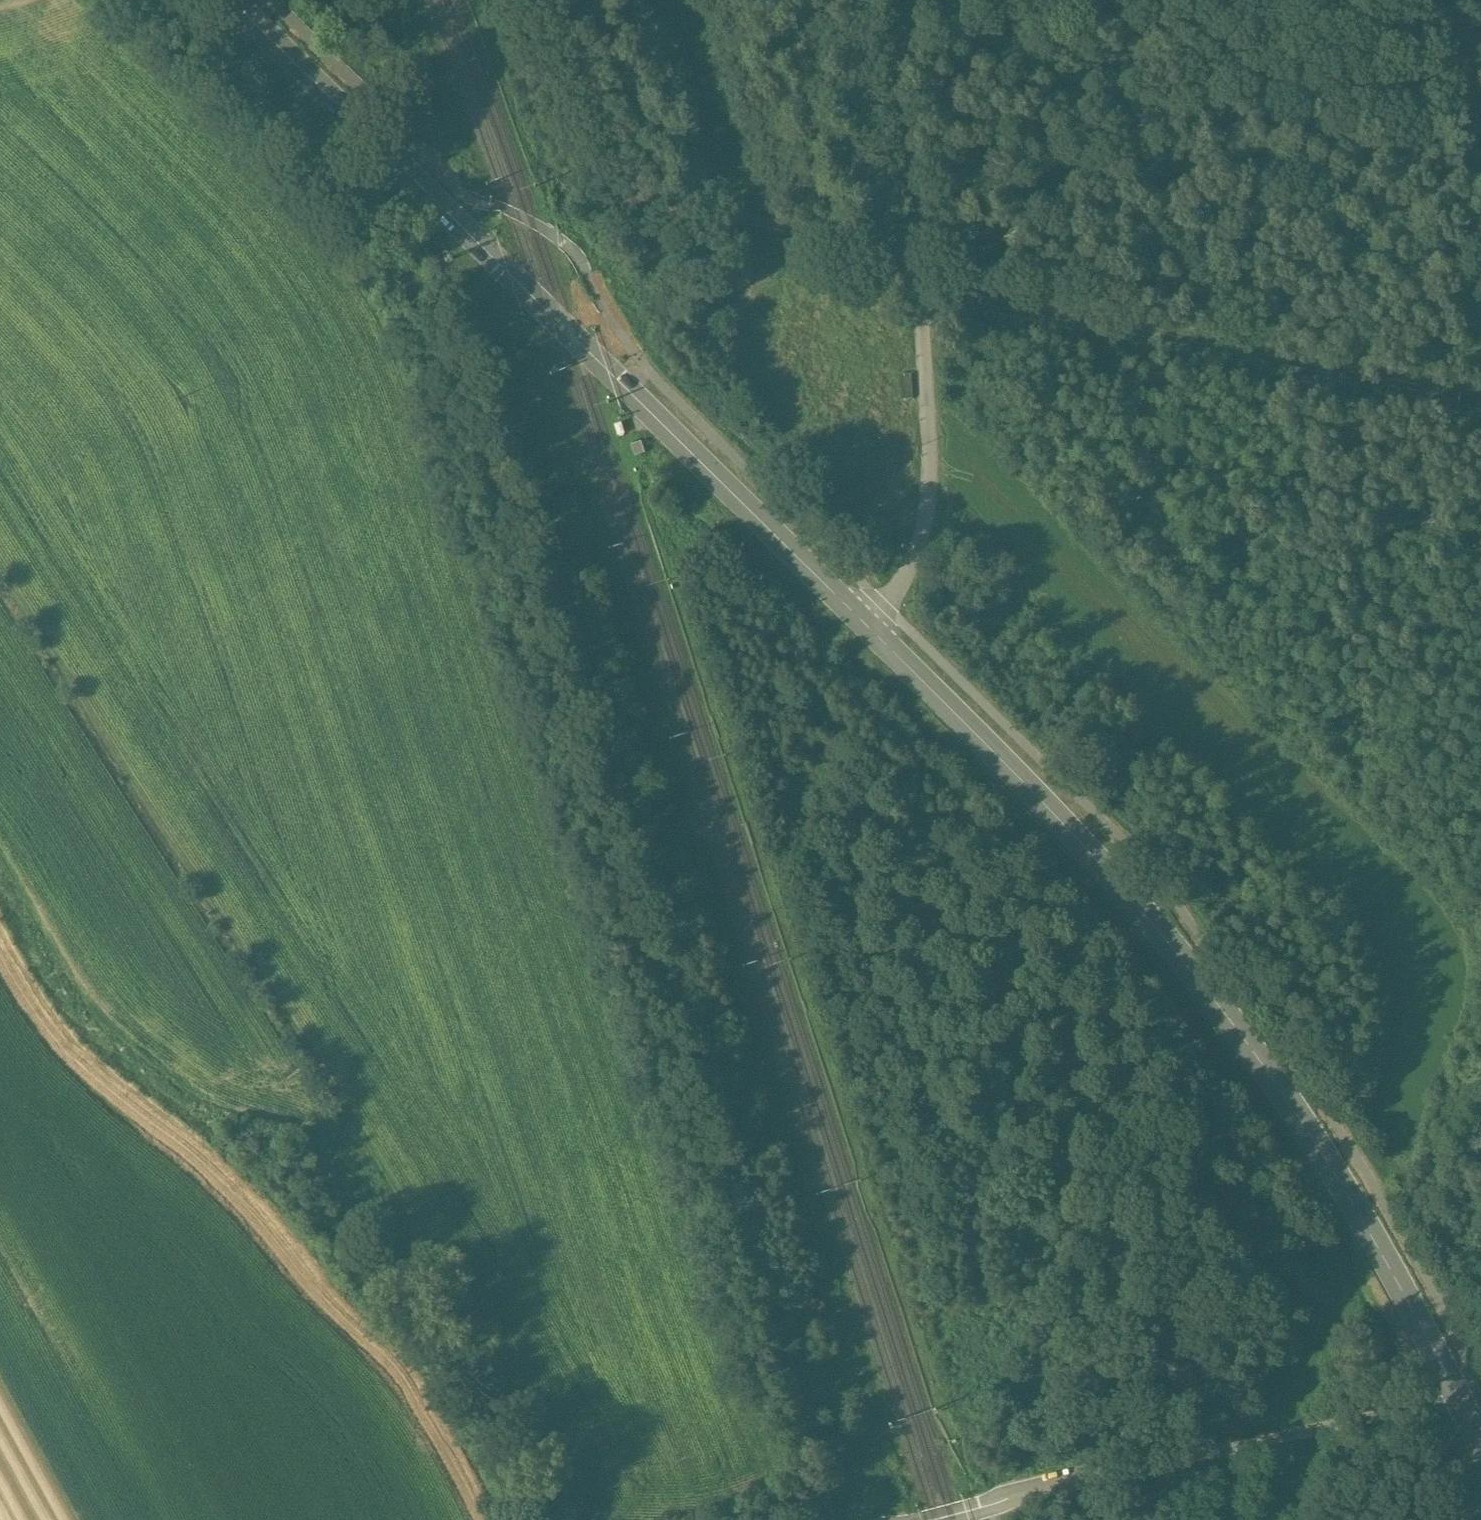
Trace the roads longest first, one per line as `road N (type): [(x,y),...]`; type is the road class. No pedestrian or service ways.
road 1 (track): [(0,585),(578,1488),(608,1519)]
road 2 (primary): [(1461,1395),(1397,1265),(1258,1047),(1066,821),(876,637)]
road 3 (primary): [(876,637),(232,0)]
road 4 (unclassified): [(897,0),(925,507),(913,559),(876,637)]
road 5 (unclassified): [(1461,1395),(942,1519)]
road 6 (track): [(535,0),(602,158),(667,207),(747,232)]
road 7 (track): [(747,232),(803,254),(916,274)]

